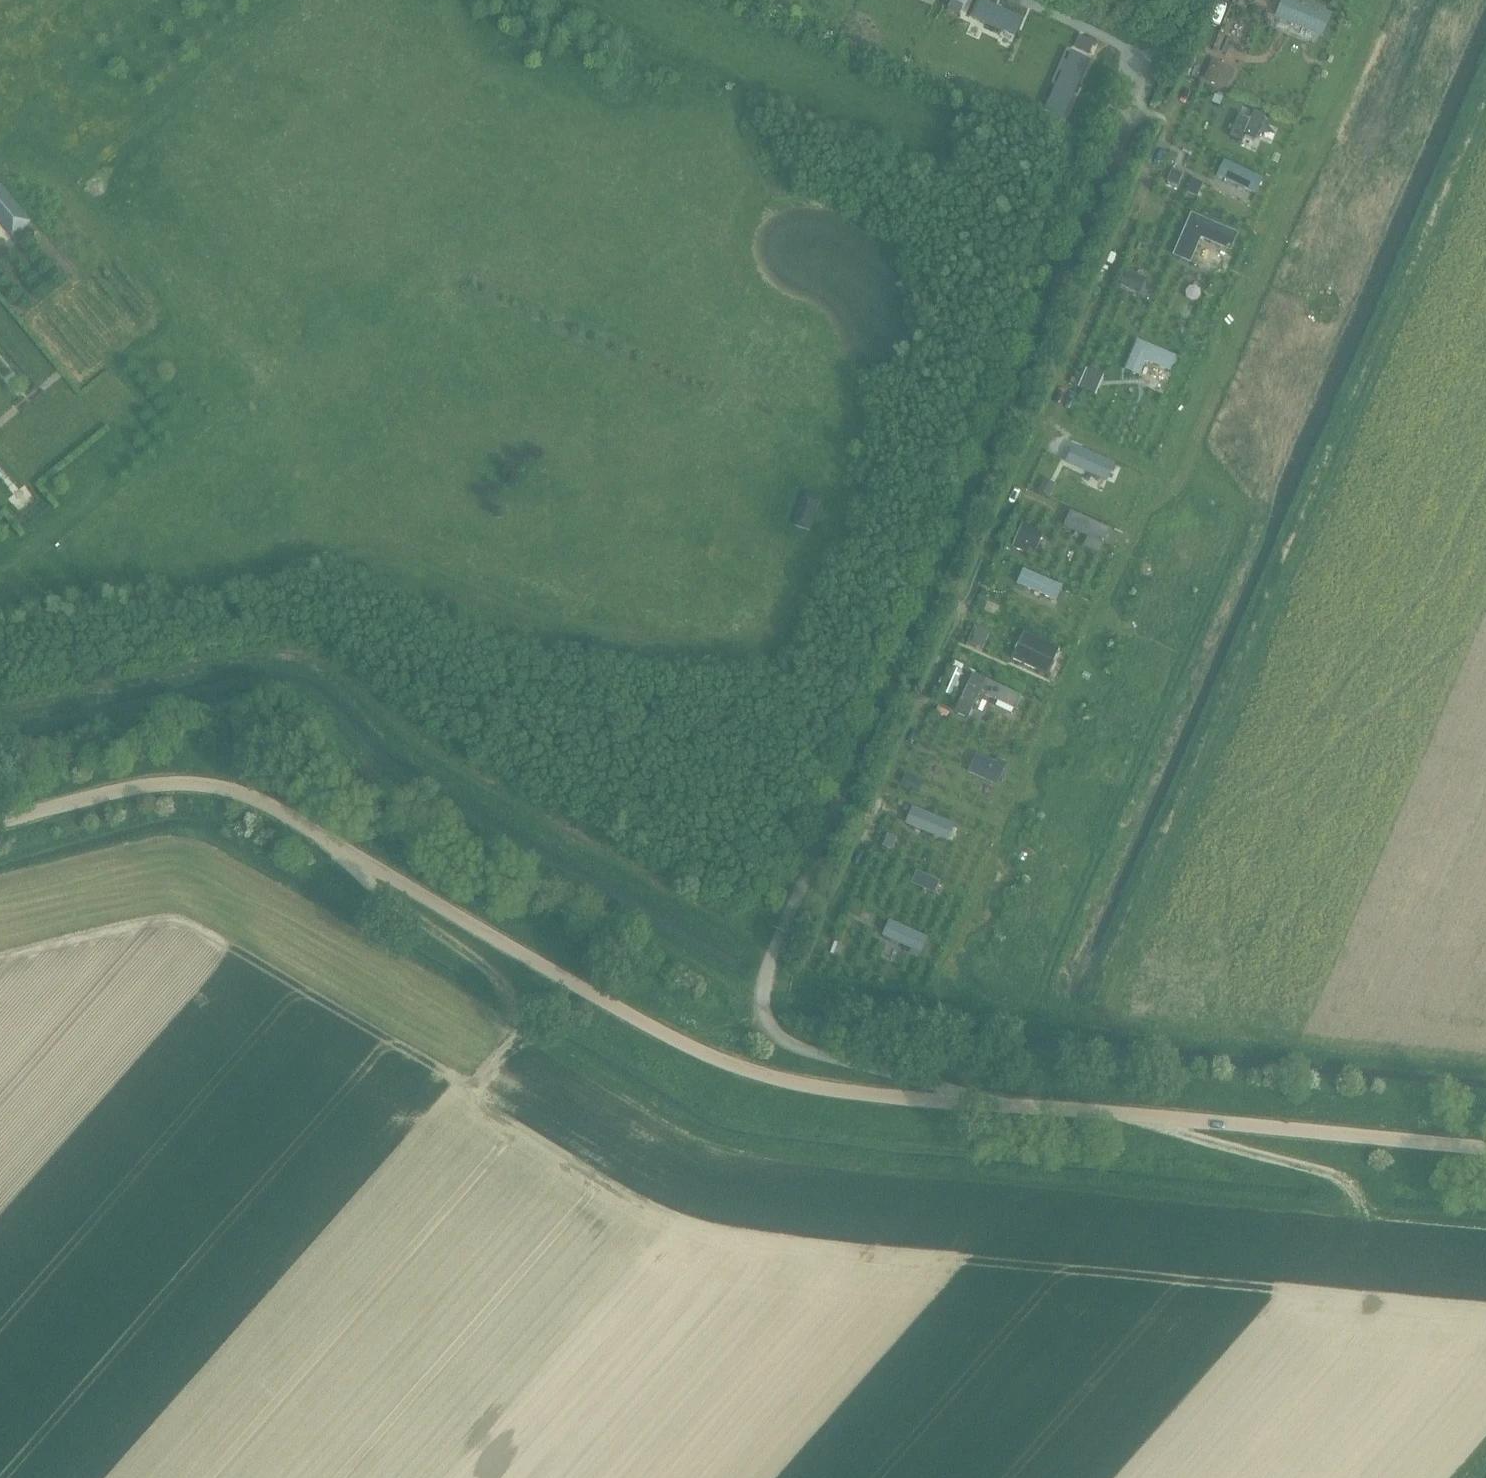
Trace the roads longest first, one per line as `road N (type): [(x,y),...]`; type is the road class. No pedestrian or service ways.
road 1 (unclassified): [(0,829),(139,788),(195,783),(251,795),(694,1049),(764,1076),(838,1091),(1485,1151)]

